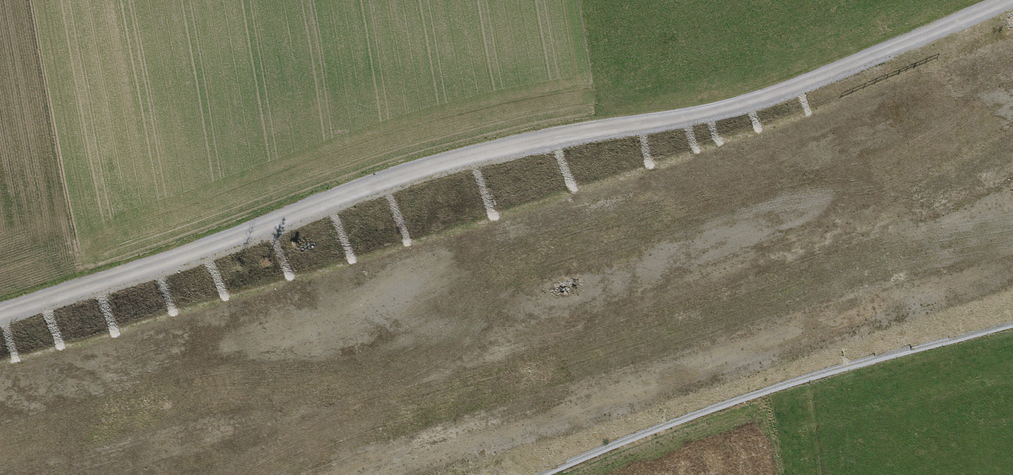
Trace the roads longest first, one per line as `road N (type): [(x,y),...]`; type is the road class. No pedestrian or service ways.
road 1 (motorway): [(1012,110),(510,281),(0,431)]
road 2 (track): [(0,308),(236,237),(381,176),(514,140),(730,102),(1002,0)]
road 3 (motorway): [(211,474),(707,320),(1012,213)]

